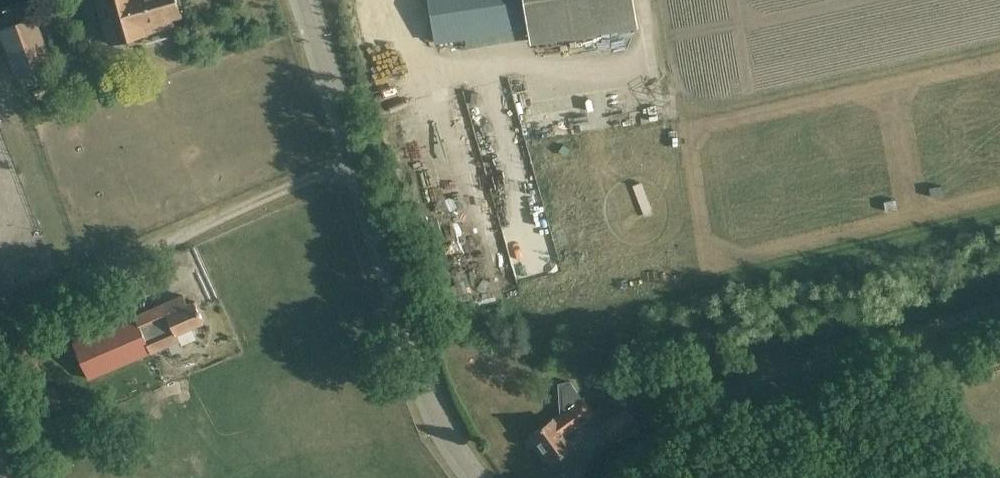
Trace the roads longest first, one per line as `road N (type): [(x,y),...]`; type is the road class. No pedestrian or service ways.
road 1 (unclassified): [(475,477),(422,386),(303,0)]
road 2 (track): [(999,309),(788,371),(647,447),(623,477)]

